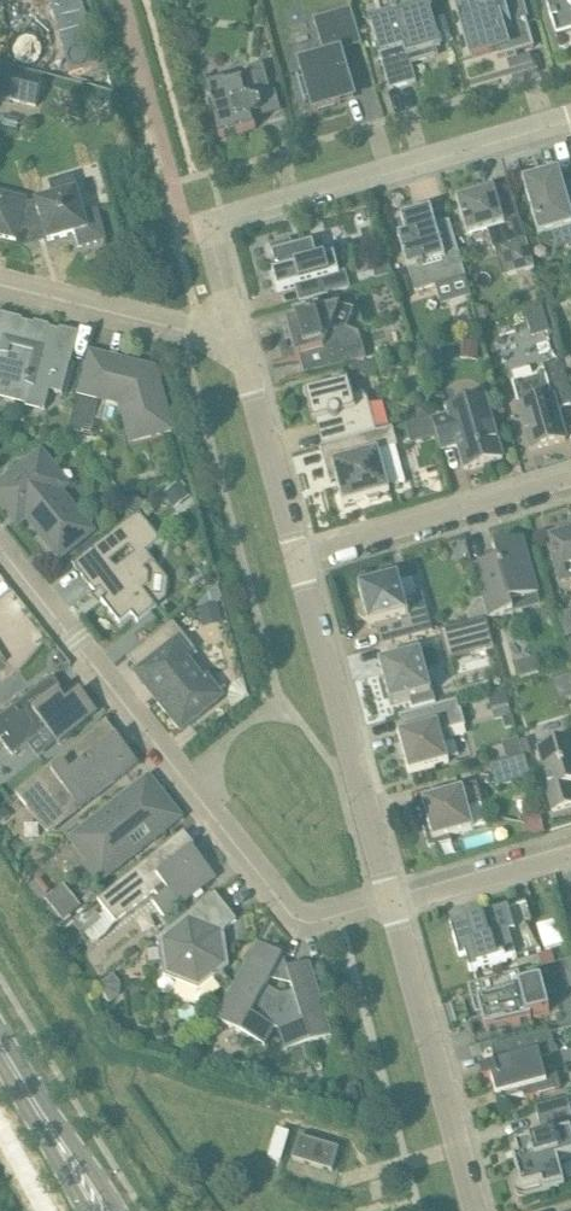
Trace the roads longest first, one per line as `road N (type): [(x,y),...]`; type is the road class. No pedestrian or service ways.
road 1 (residential): [(391,898),(295,914),(0,544)]
road 2 (residential): [(232,321),(205,225),(570,117)]
road 3 (residential): [(391,898),(299,551)]
road 4 (residential): [(477,1210),(394,908)]
road 5 (residential): [(299,551),(570,474)]
road 6 (residential): [(299,551),(232,321)]
road 7 (residential): [(232,321),(182,327),(0,283)]
road 8 (residential): [(394,908),(570,856)]
road 9 (secondary): [(116,1210),(34,1102)]
road 10 (secondary): [(34,1102),(84,1210)]

